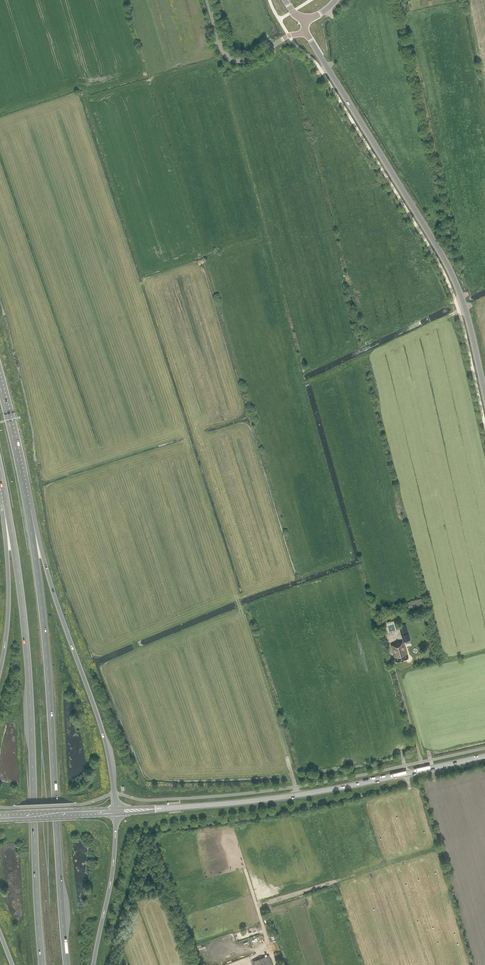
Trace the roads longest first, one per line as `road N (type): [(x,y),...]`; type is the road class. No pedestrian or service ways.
road 1 (trunk): [(7,504),(29,687),(42,964)]
road 2 (trunk): [(67,964),(44,630),(28,509)]
road 3 (tertiary): [(306,32),(447,265),(484,394)]
road 4 (secondary): [(156,809),(298,795),(484,757)]
road 5 (trunk): [(116,808),(99,721),(28,509)]
road 6 (trunk): [(7,504),(9,603),(0,670)]
road 7 (trunk): [(94,964),(116,815)]
road 8 (unclassified): [(306,32),(237,61),(223,50),(208,0)]
road 9 (trunk): [(28,509),(0,387)]

